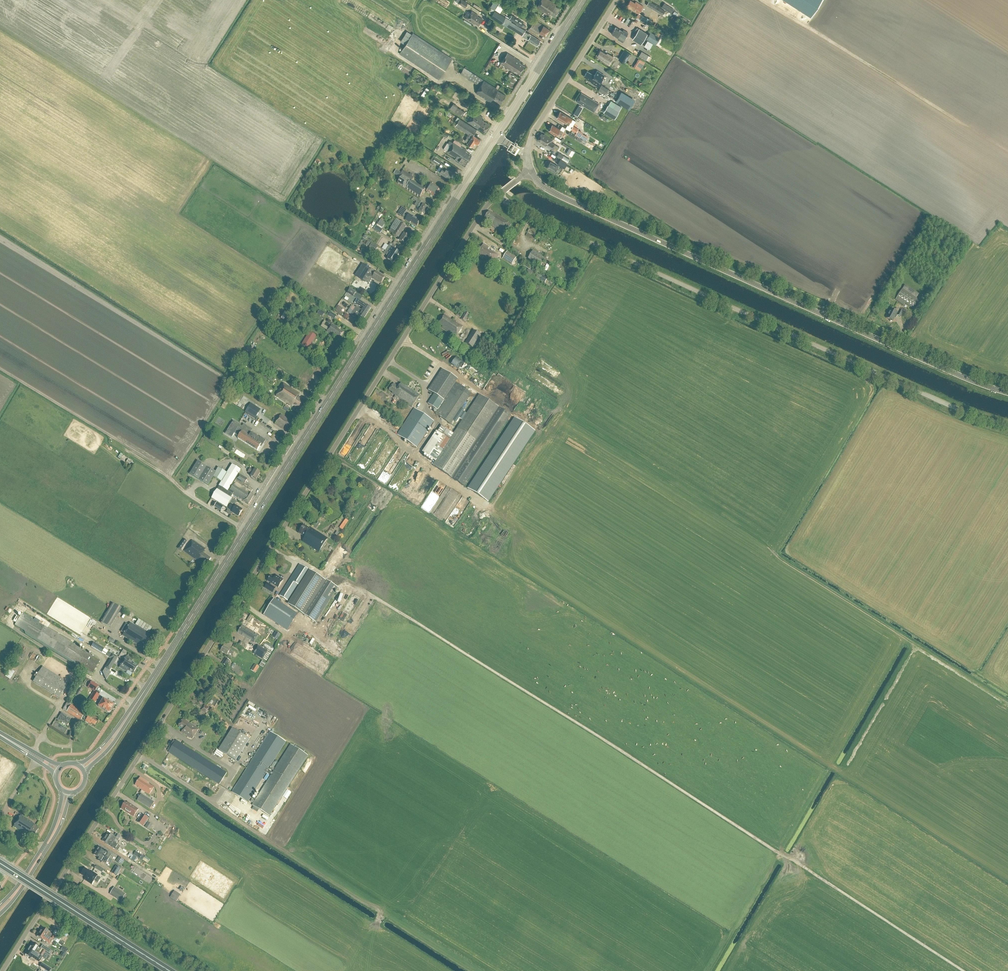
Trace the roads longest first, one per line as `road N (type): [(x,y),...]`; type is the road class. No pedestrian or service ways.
road 1 (unclassified): [(2,970),(498,197)]
road 2 (primary): [(129,715),(496,135)]
road 3 (unclassified): [(1007,427),(498,197)]
road 4 (tertiary): [(1007,393),(552,194),(529,171)]
road 5 (trunk): [(169,970),(0,864)]
road 6 (unclassified): [(526,154),(617,0)]
road 7 (primary): [(496,135),(582,0)]
road 8 (primary): [(0,915),(59,830),(72,793)]
road 9 (primary): [(63,791),(53,827),(0,905)]

